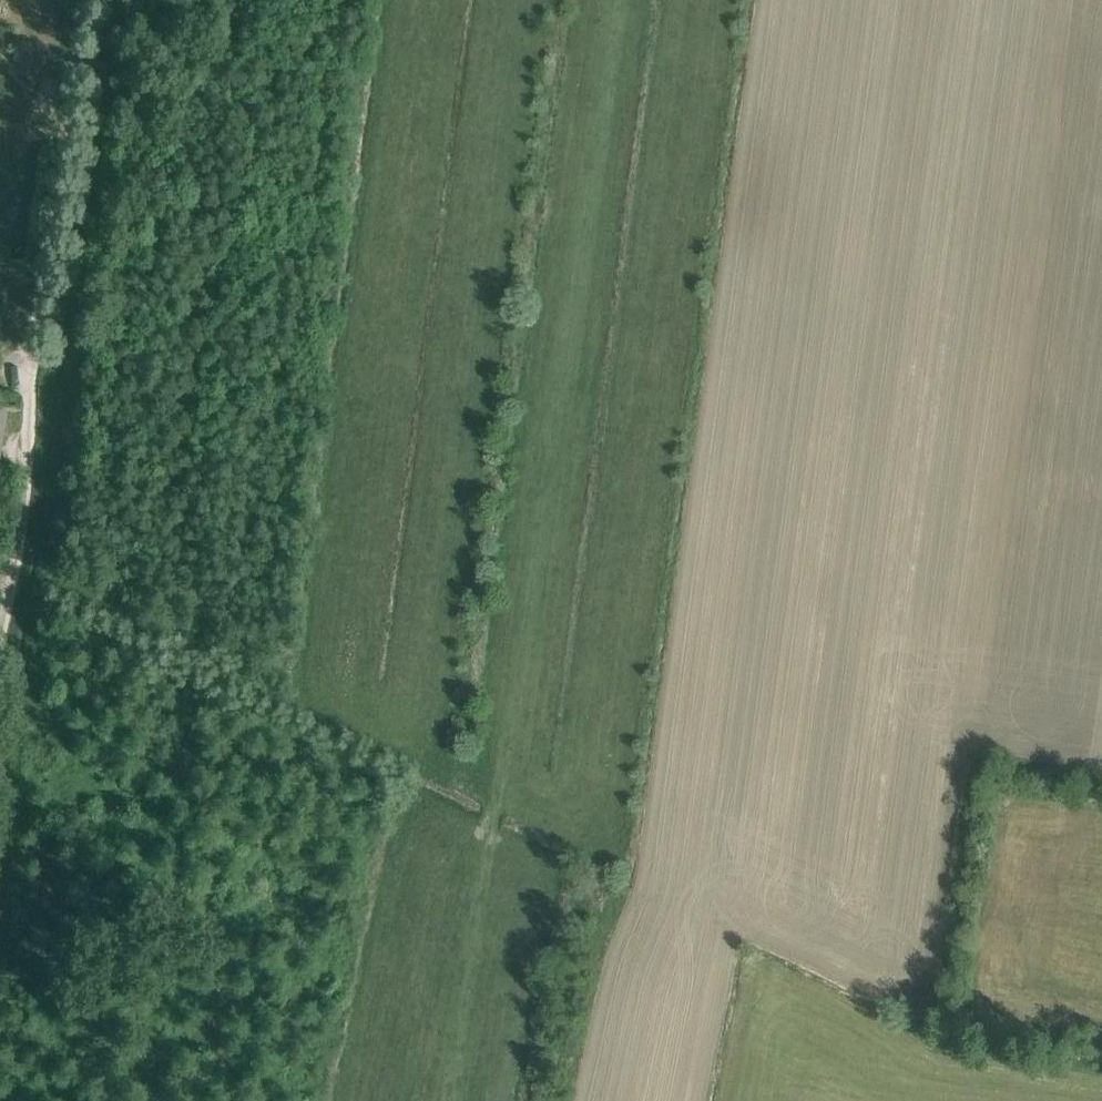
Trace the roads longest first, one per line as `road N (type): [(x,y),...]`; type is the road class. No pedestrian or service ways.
road 1 (track): [(81,0),(20,426)]

